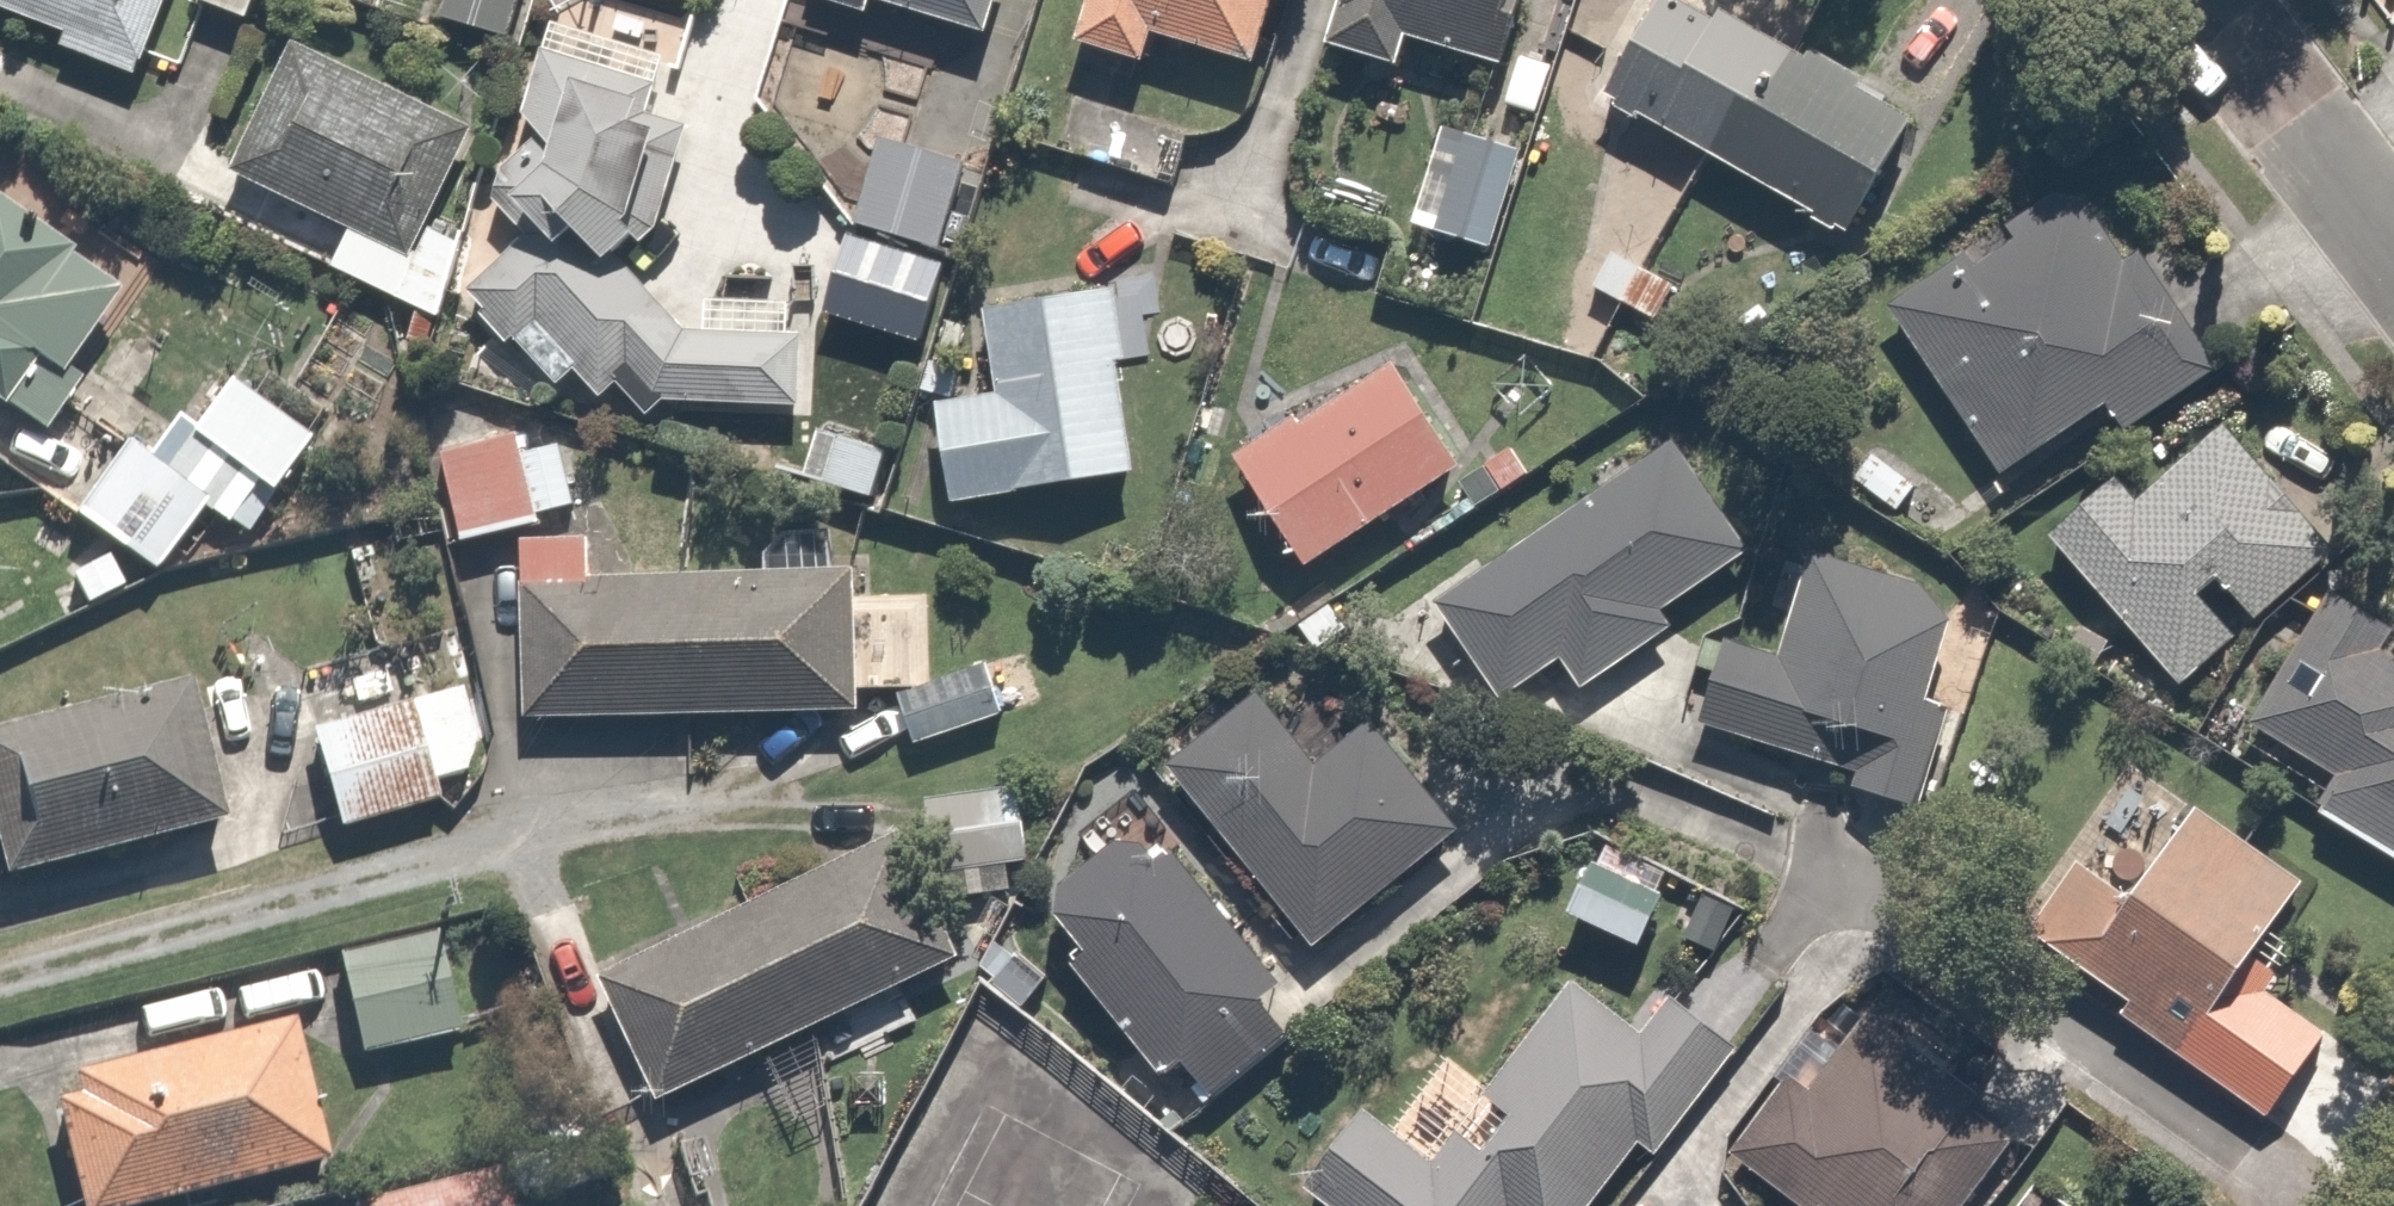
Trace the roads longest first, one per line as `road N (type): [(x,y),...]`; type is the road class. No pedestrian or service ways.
road 1 (residential): [(2199,0),(2264,71),(2393,259)]

